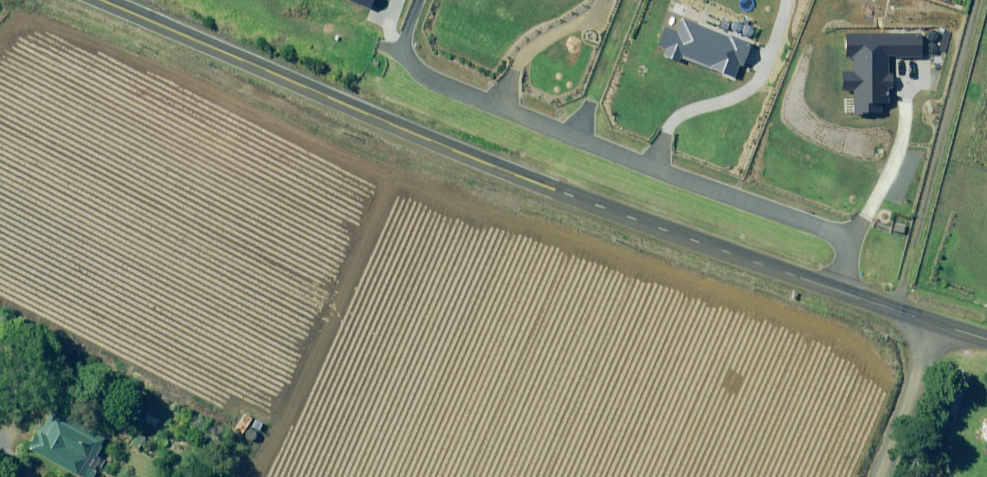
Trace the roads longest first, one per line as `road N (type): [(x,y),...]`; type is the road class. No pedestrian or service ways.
road 1 (unclassified): [(831,287),(262,81),(87,0)]
road 2 (unclassified): [(846,239),(451,89),(374,46)]
road 3 (unclassified): [(882,476),(933,322)]

